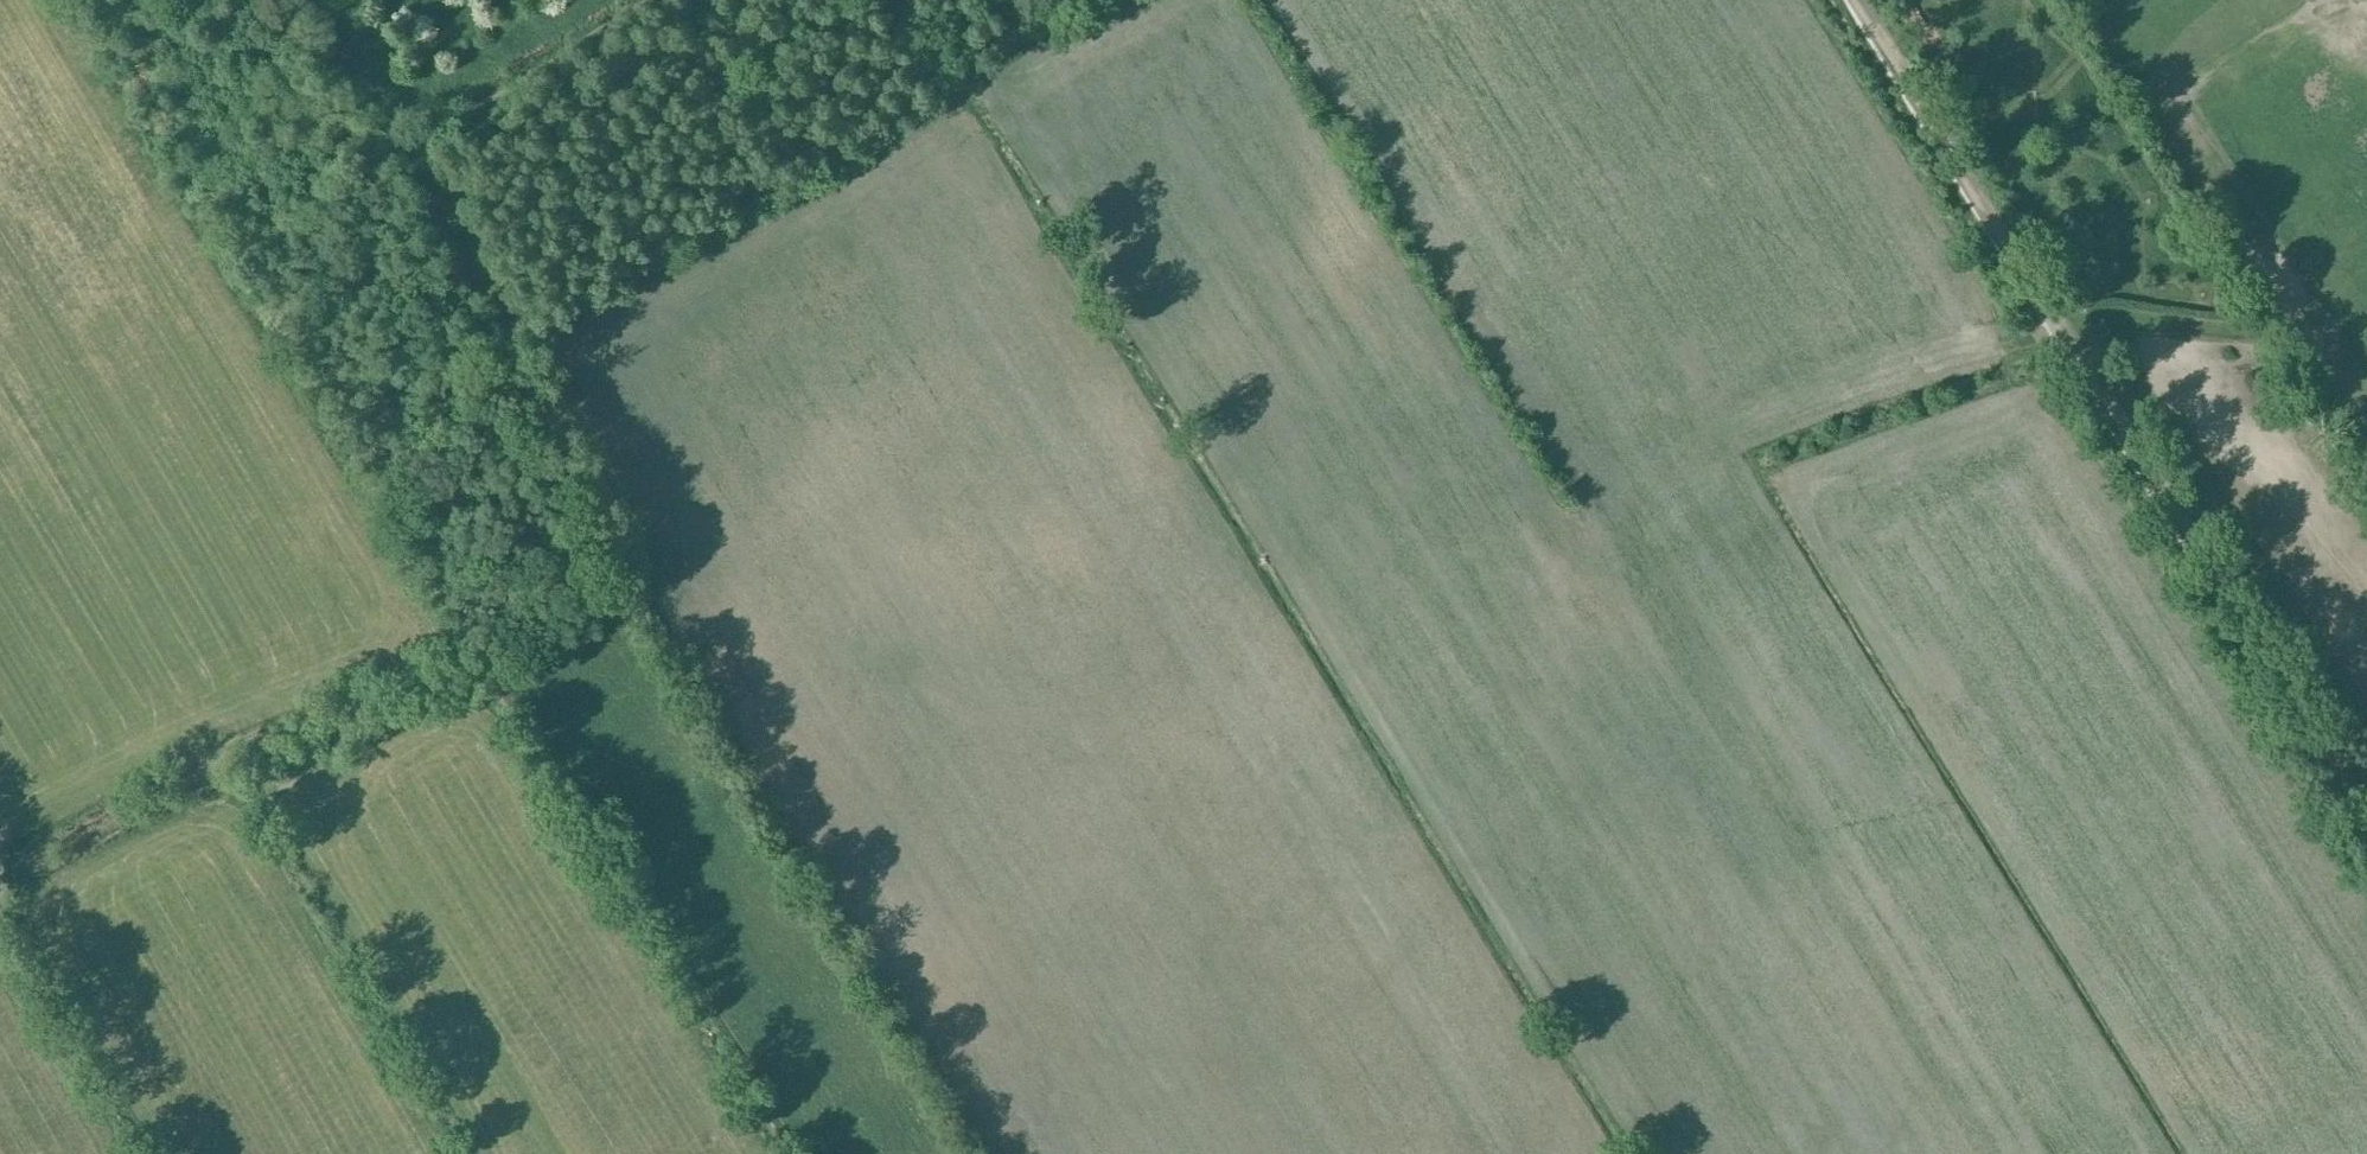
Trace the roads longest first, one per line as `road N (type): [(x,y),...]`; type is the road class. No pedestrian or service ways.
road 1 (track): [(2366,811),(1860,0)]

